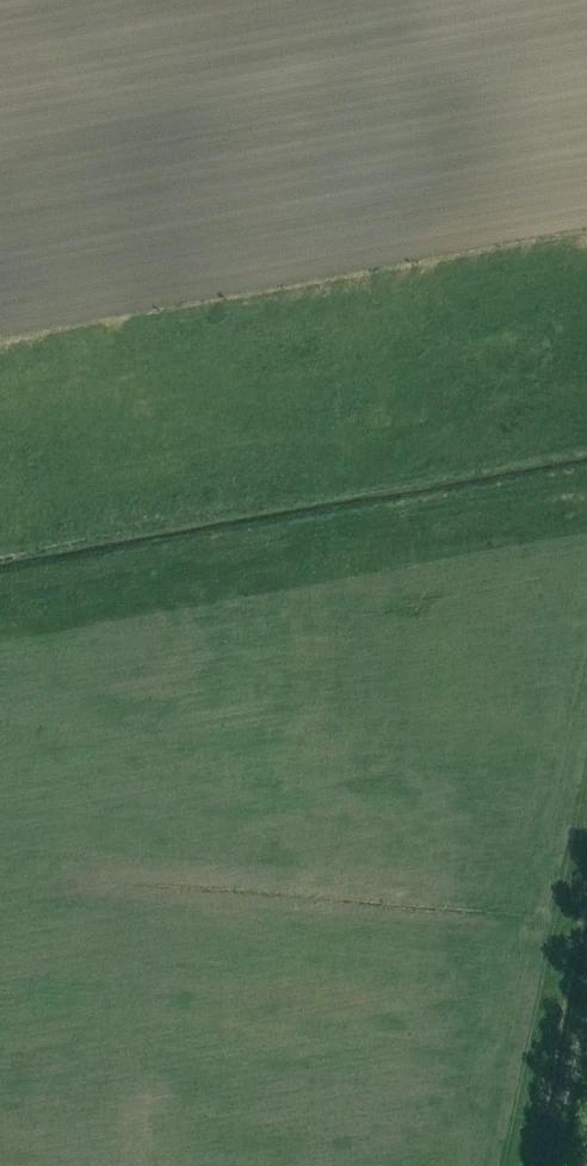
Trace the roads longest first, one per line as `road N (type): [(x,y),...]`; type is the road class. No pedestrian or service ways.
road 1 (track): [(556,1165),(586,1017)]

